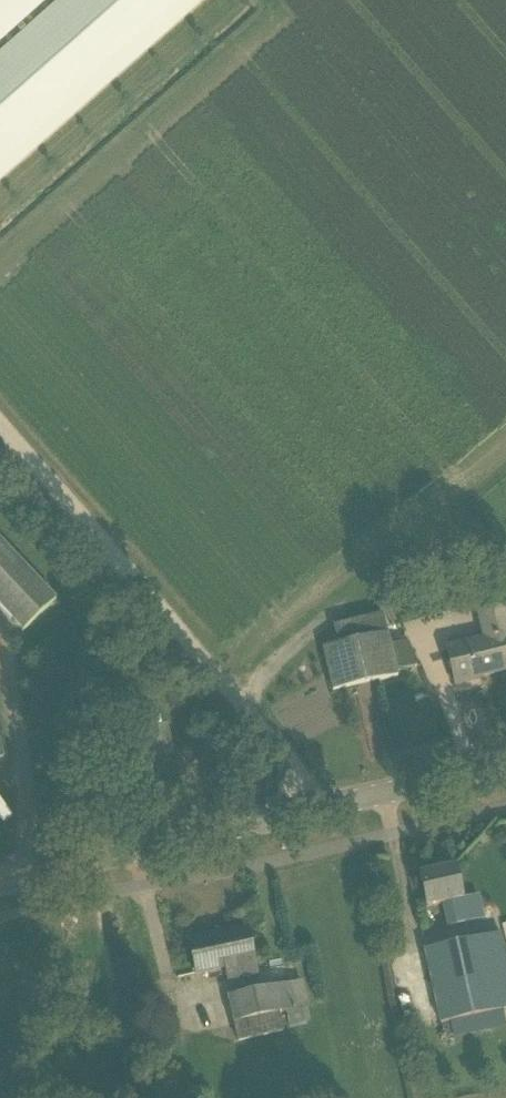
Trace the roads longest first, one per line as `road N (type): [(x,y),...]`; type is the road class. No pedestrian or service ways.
road 1 (unclassified): [(323,809),(0,433)]
road 2 (track): [(235,702),(349,581),(505,450)]
road 3 (tertiary): [(0,884),(323,809)]
road 4 (track): [(19,1097),(47,911),(39,875)]
road 5 (tertiary): [(323,809),(505,767)]

